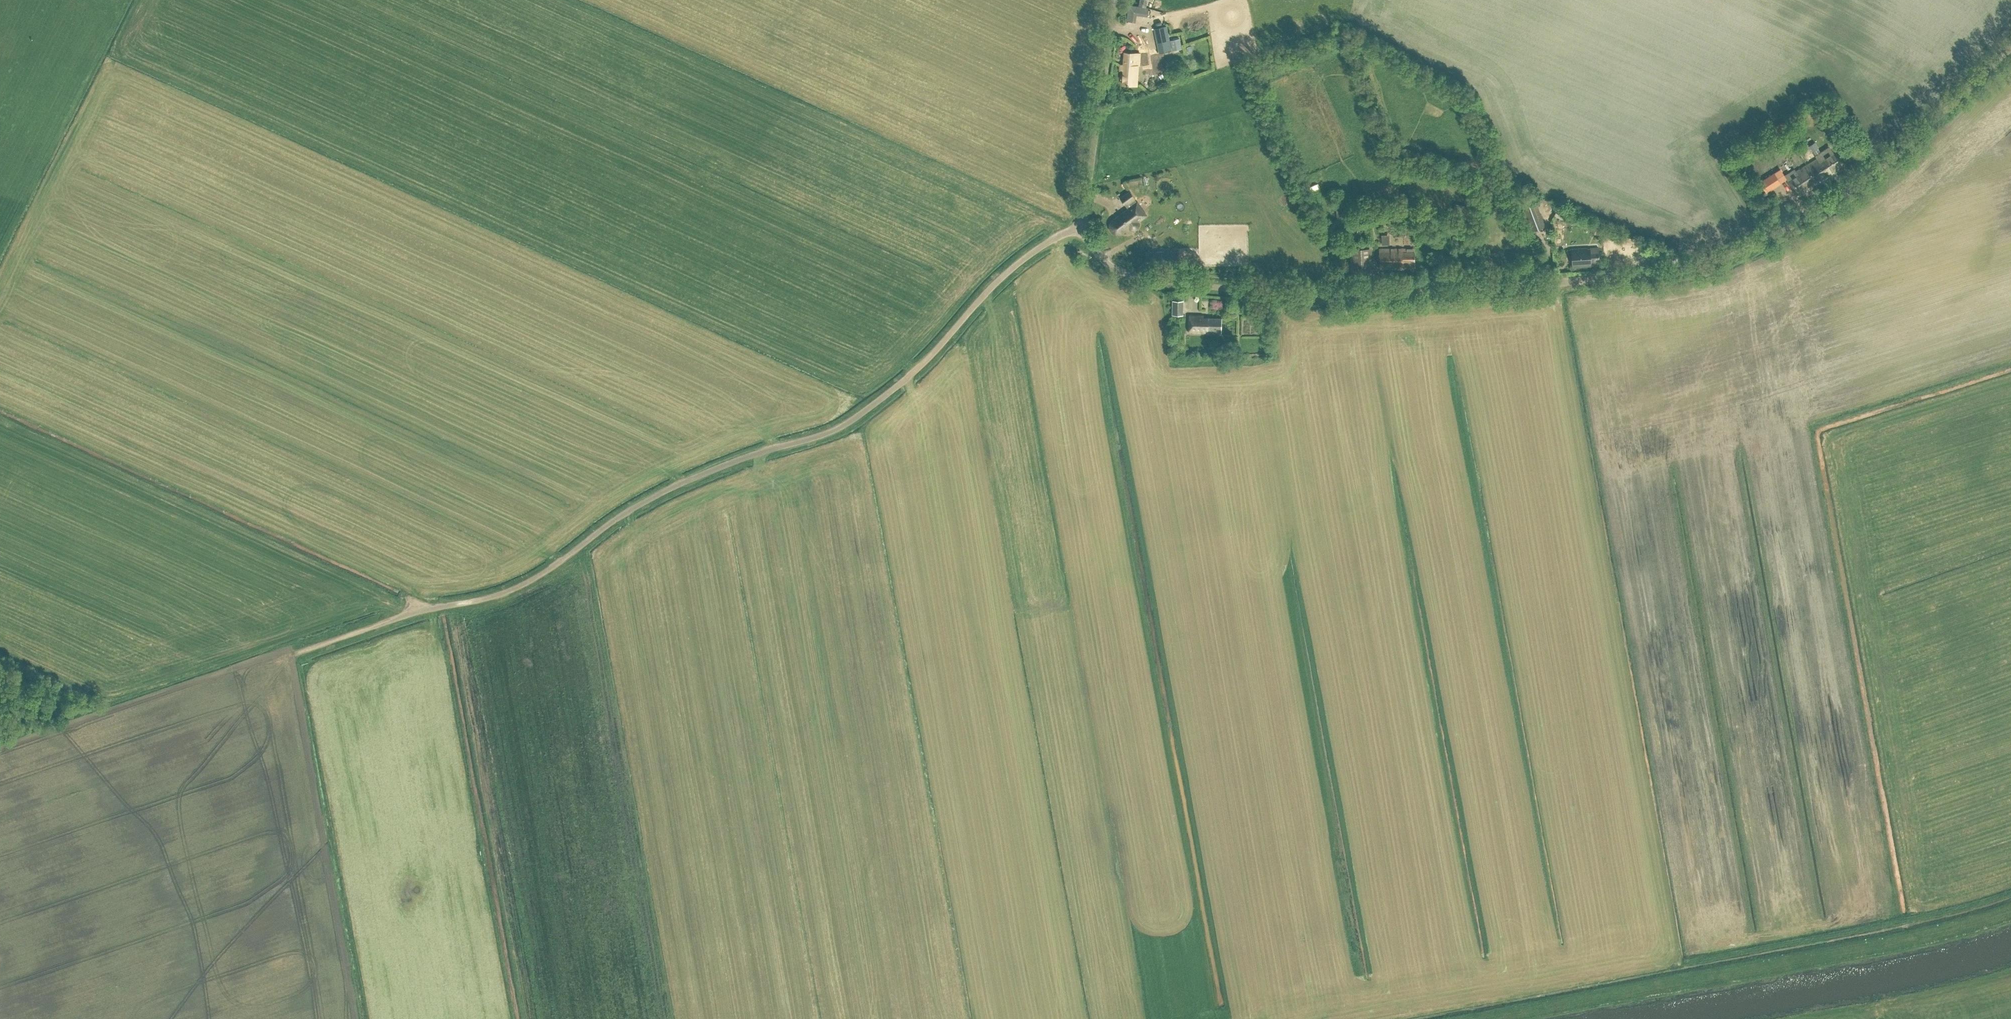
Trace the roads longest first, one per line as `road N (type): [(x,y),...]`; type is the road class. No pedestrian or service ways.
road 1 (unclassified): [(2010,47),(1843,193),(1770,237),(1682,271),(1298,296),(1123,273),(1101,258),(1084,226)]
road 2 (unclassified): [(304,650),(412,611),(496,594),(545,572),(676,483),(840,426),(905,377),(1007,272),(1084,226)]
road 3 (unclassified): [(1084,226),(1115,0)]

